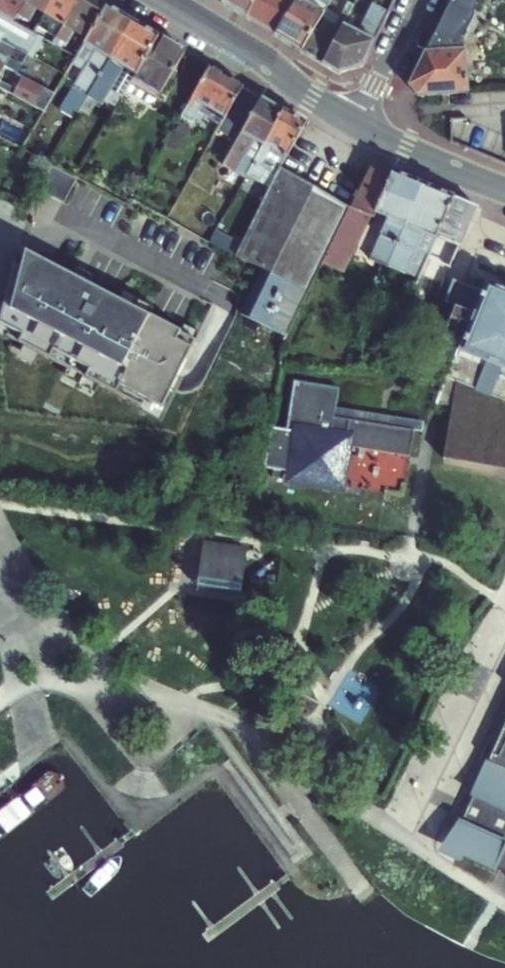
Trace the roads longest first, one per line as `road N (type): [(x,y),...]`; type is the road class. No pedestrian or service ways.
road 1 (primary): [(360,117),(166,0)]
road 2 (residential): [(504,673),(416,848)]
road 3 (primary): [(504,188),(360,117)]
road 4 (residential): [(419,0),(360,117)]

